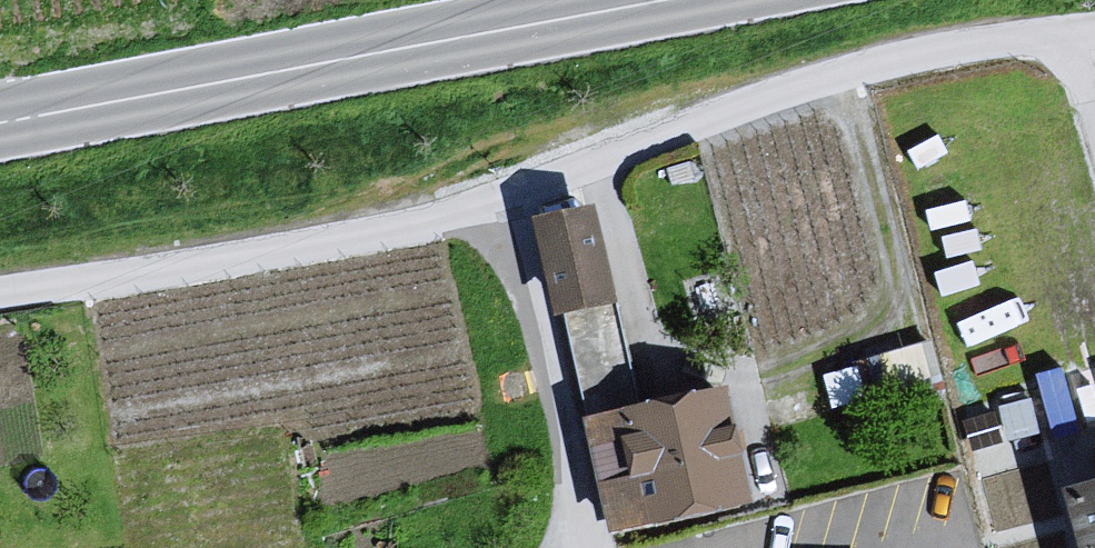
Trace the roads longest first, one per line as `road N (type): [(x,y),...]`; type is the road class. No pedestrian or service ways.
road 1 (unclassified): [(0,296),(490,211),(608,158),(794,92),(955,50),(1081,38)]
road 2 (tertiary): [(0,123),(671,0)]

